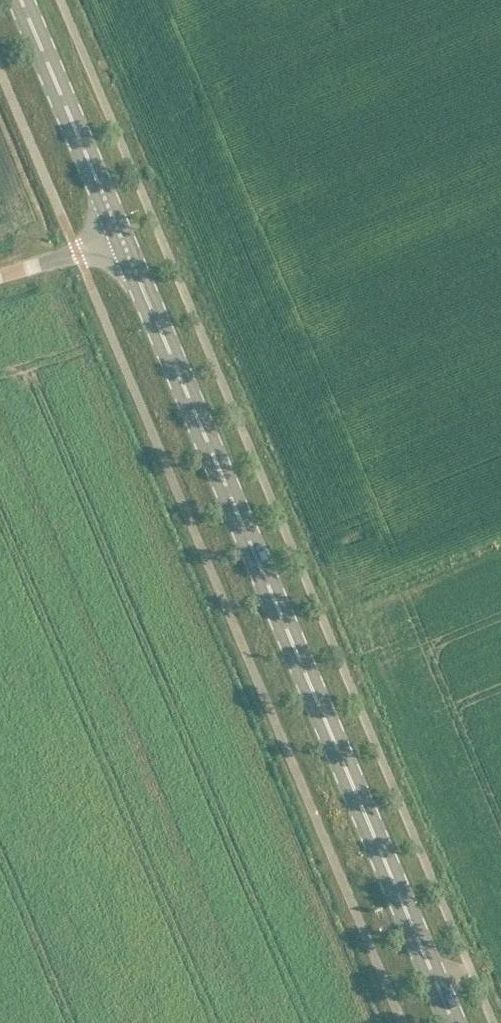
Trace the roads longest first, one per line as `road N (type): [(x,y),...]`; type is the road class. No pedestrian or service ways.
road 1 (primary): [(453,1022),(120,236)]
road 2 (primary): [(120,236),(20,0)]
road 3 (unclassified): [(0,277),(120,236)]

